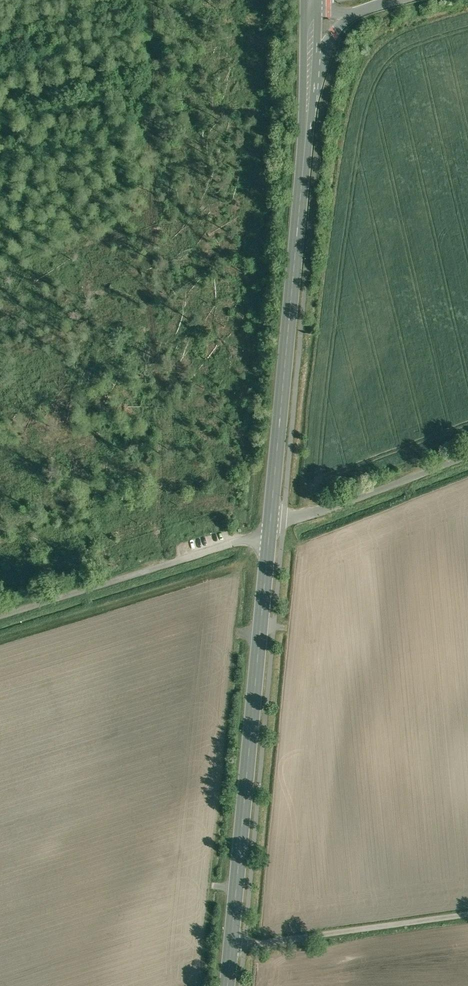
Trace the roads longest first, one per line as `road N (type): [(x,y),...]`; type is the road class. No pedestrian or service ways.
road 1 (primary): [(270,531),(309,83)]
road 2 (primary): [(230,948),(270,531)]
road 3 (unclassified): [(0,615),(270,531)]
road 4 (unclassified): [(467,915),(230,948)]
road 5 (unclassified): [(270,531),(467,454)]

